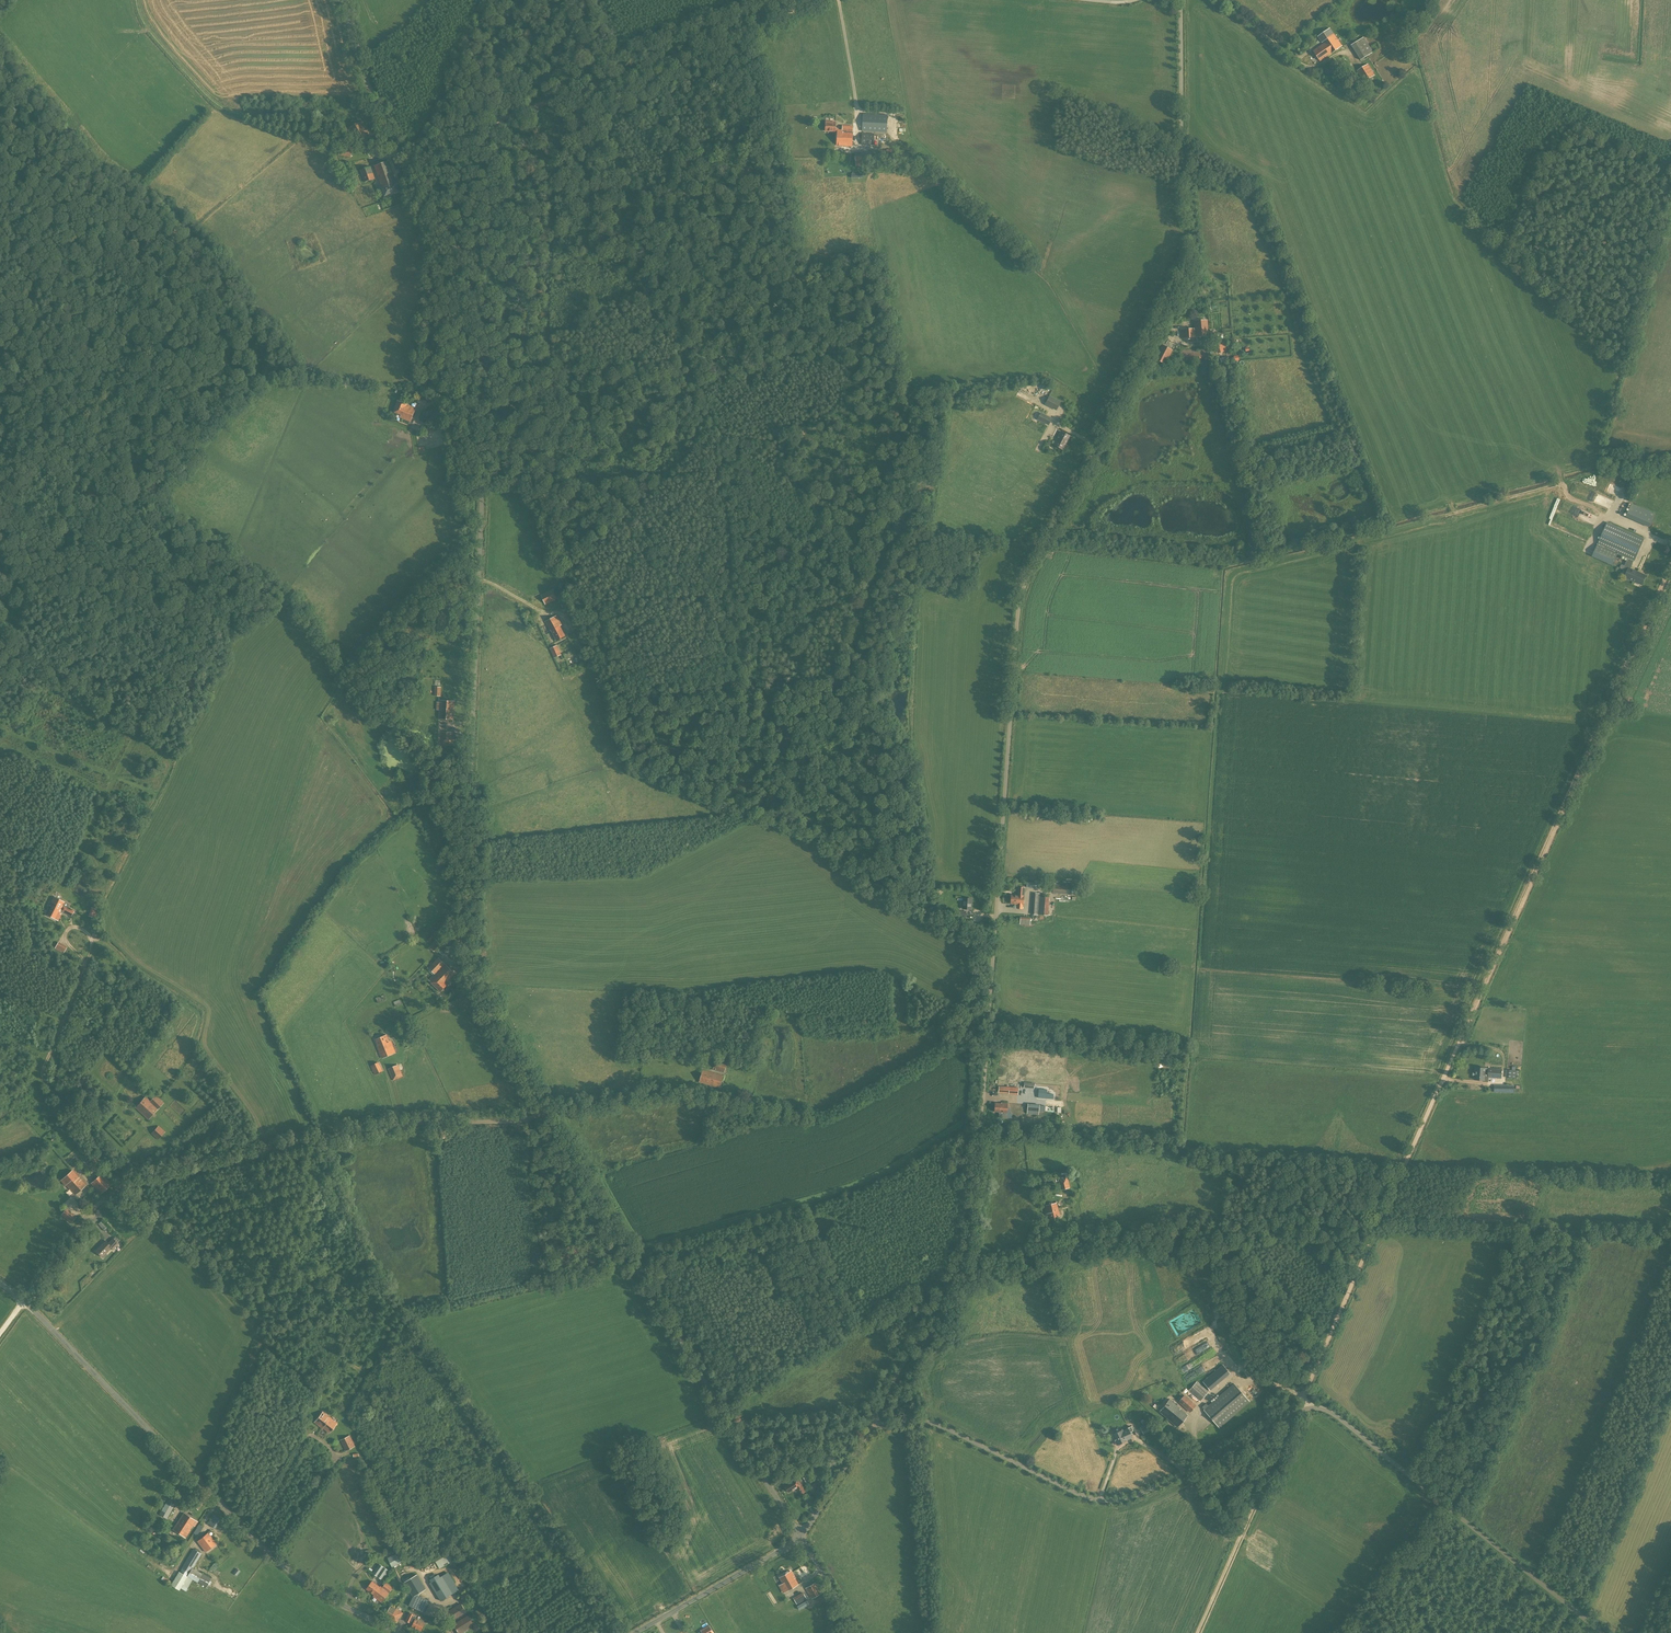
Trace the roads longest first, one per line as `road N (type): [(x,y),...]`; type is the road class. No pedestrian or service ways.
road 1 (tertiary): [(860,1442),(968,1241),(1023,590),(1191,258),(1181,0)]
road 2 (tertiary): [(545,1112),(489,1012),(467,925),(484,358),(364,79),(343,0)]
road 3 (unclassified): [(1602,1632),(1323,1408),(1301,1410),(1146,1492),(1112,1501),(1083,1496),(934,1423),(892,1423),(860,1442)]
road 4 (track): [(1670,567),(1378,1225)]
road 5 (unclassified): [(24,1302),(72,1237),(123,1189),(384,1126),(545,1112)]
road 6 (tertiary): [(405,1632),(316,1589),(273,1556),(24,1302)]
road 7 (tertiary): [(800,1537),(545,1112)]
road 8 (track): [(793,0),(797,10),(400,157)]
road 9 (track): [(956,1271),(1172,1218),(1378,1225)]
road 10 (track): [(1378,1225),(1670,1235)]
road 11 (track): [(1290,1424),(1197,1632)]
road 12 (track): [(1378,1225),(1305,1391),(1305,1409)]
road 13 (tertiary): [(800,1537),(635,1632)]
road 14 (track): [(734,1427),(871,1422)]

